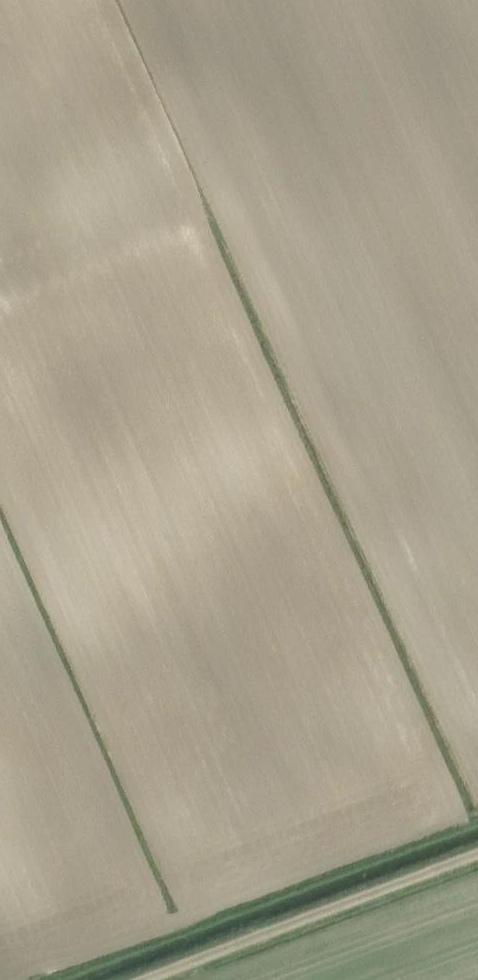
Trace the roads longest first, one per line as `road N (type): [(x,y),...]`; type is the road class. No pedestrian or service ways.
road 1 (track): [(139,979),(477,853)]

